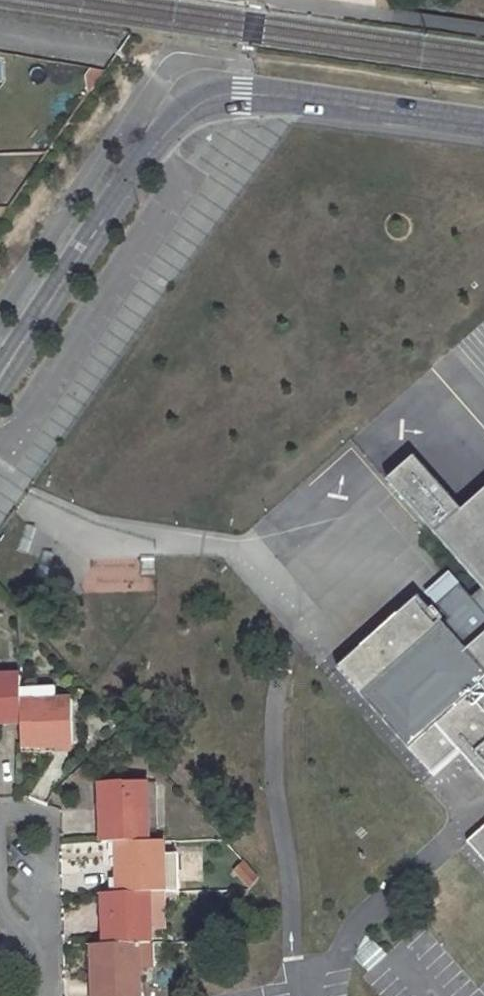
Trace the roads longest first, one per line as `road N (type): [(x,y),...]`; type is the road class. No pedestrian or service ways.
road 1 (unclassified): [(0,377),(160,140),(186,113)]
road 2 (unclassified): [(483,126),(243,94),(216,95),(186,113)]
road 3 (residential): [(43,938),(45,829),(18,805),(0,813)]

